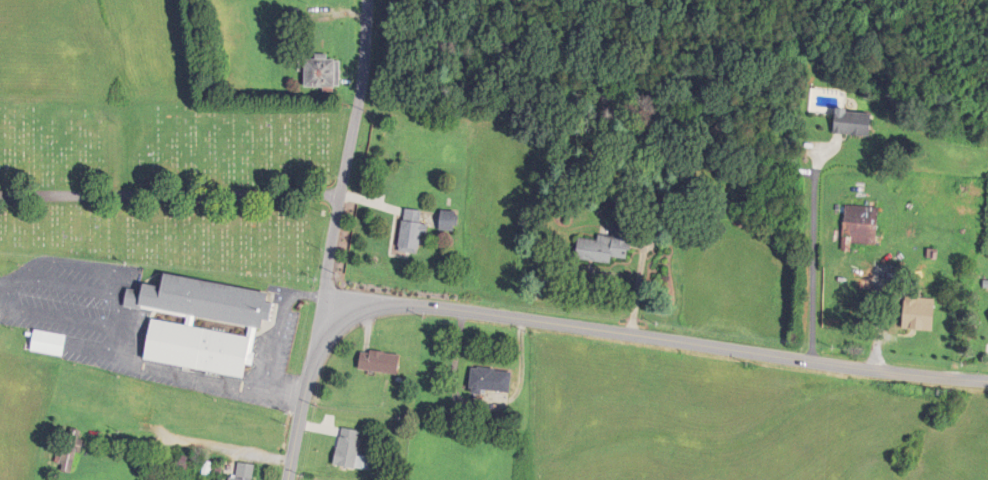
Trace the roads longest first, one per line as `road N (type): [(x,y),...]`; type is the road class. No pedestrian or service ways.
road 1 (residential): [(987,377),(857,369),(406,303),(363,305),(323,320)]
road 2 (residential): [(0,197),(341,193)]
road 3 (residential): [(323,320),(360,89),(365,0)]
road 4 (residential): [(323,320),(288,479)]

